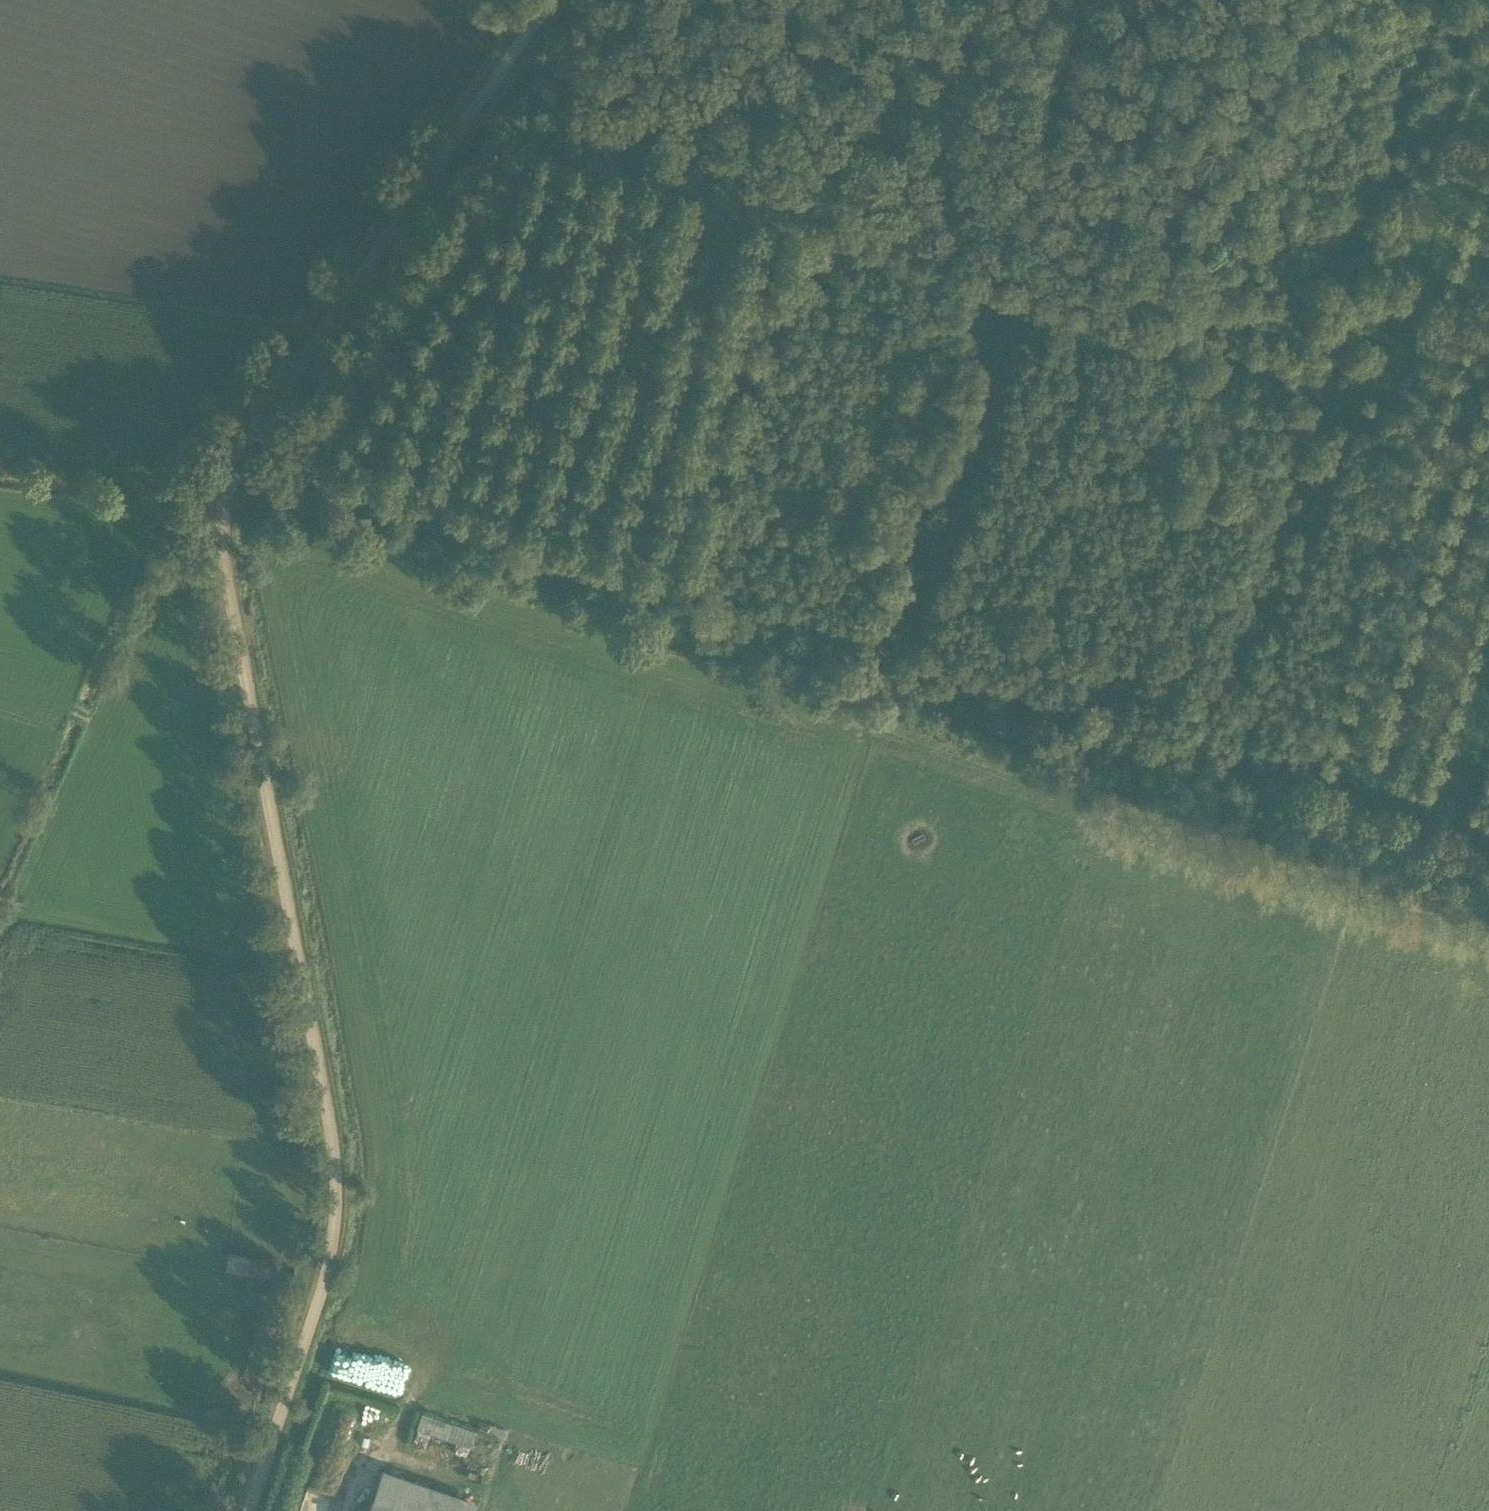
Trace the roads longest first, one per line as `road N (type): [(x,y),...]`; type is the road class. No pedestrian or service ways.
road 1 (unclassified): [(548,0),(248,434),(227,487),(228,581),(333,1159),(335,1206),(330,1251),(249,1510)]
road 2 (track): [(1488,848),(322,476),(259,418)]

